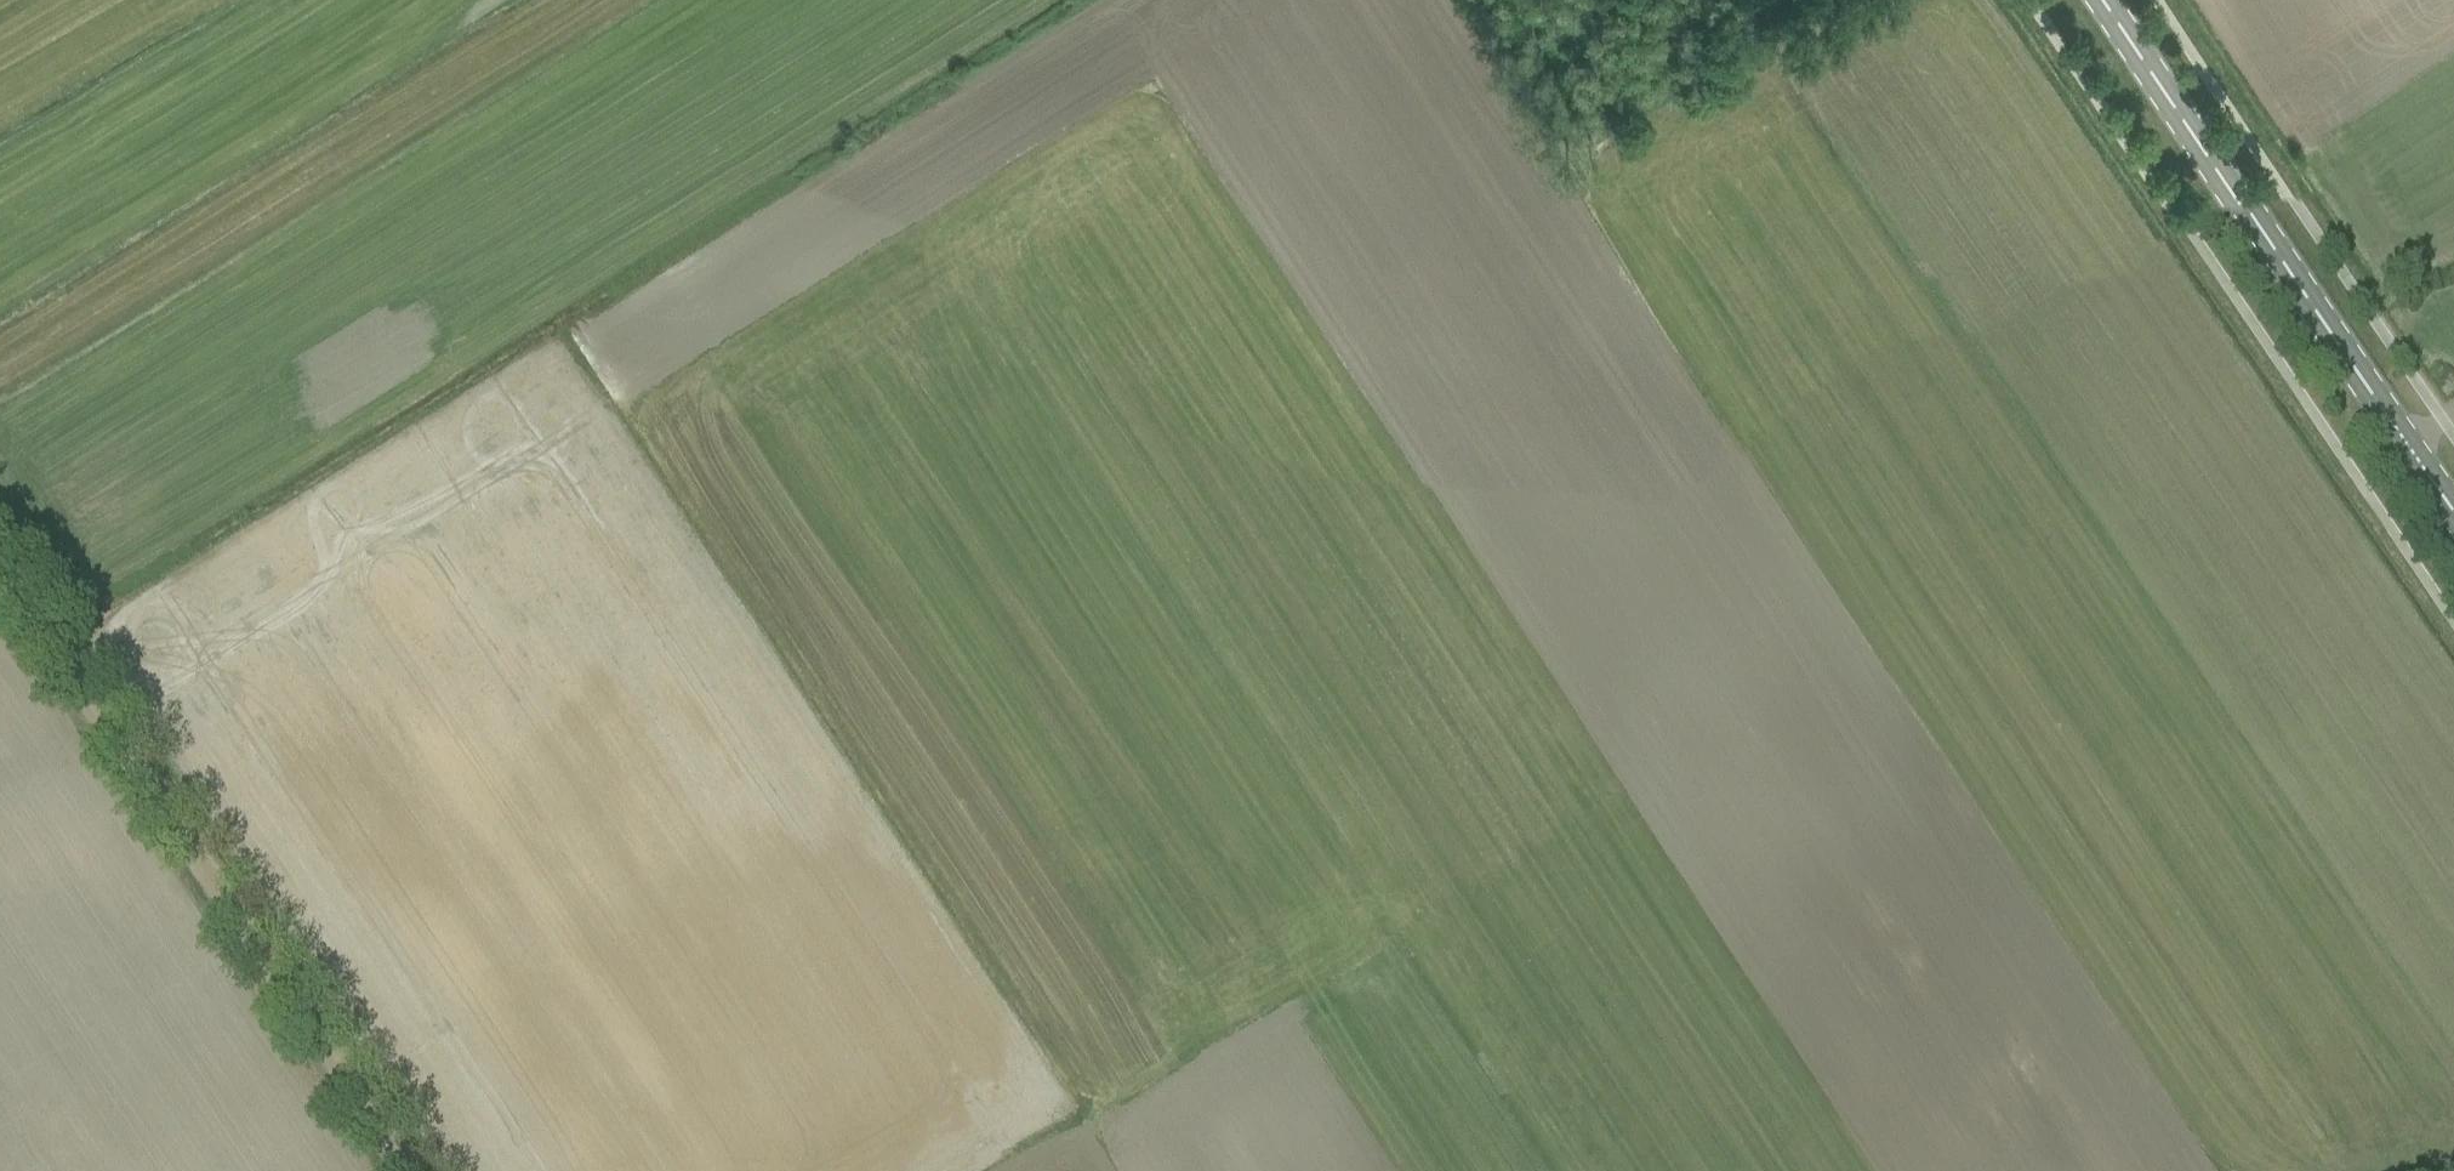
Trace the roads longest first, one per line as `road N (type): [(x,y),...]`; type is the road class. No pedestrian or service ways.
road 1 (unclassified): [(0,572),(406,1170)]
road 2 (secondary): [(2453,514),(2105,0)]

